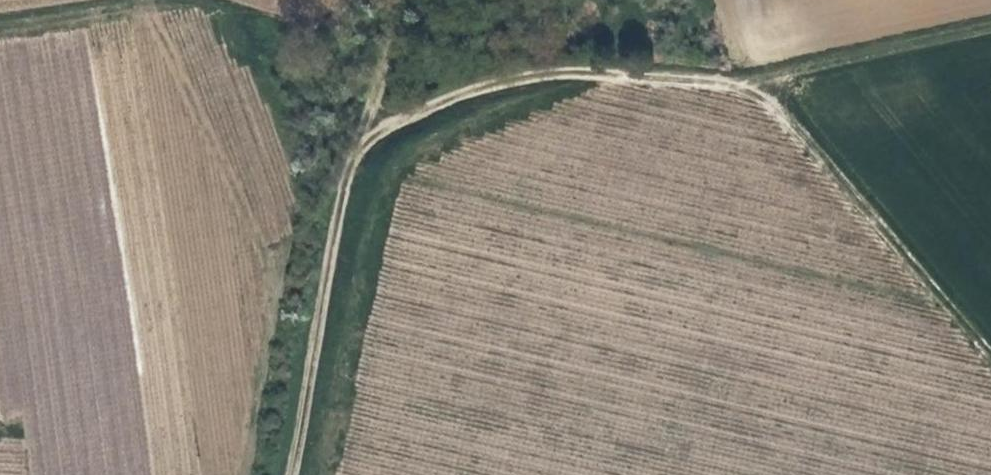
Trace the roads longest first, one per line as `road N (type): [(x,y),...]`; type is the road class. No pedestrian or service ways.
road 1 (track): [(369,141),(455,96),(551,69),(768,76),(990,28)]
road 2 (track): [(290,474),(345,204),(412,0)]
road 3 (track): [(990,341),(768,76)]

